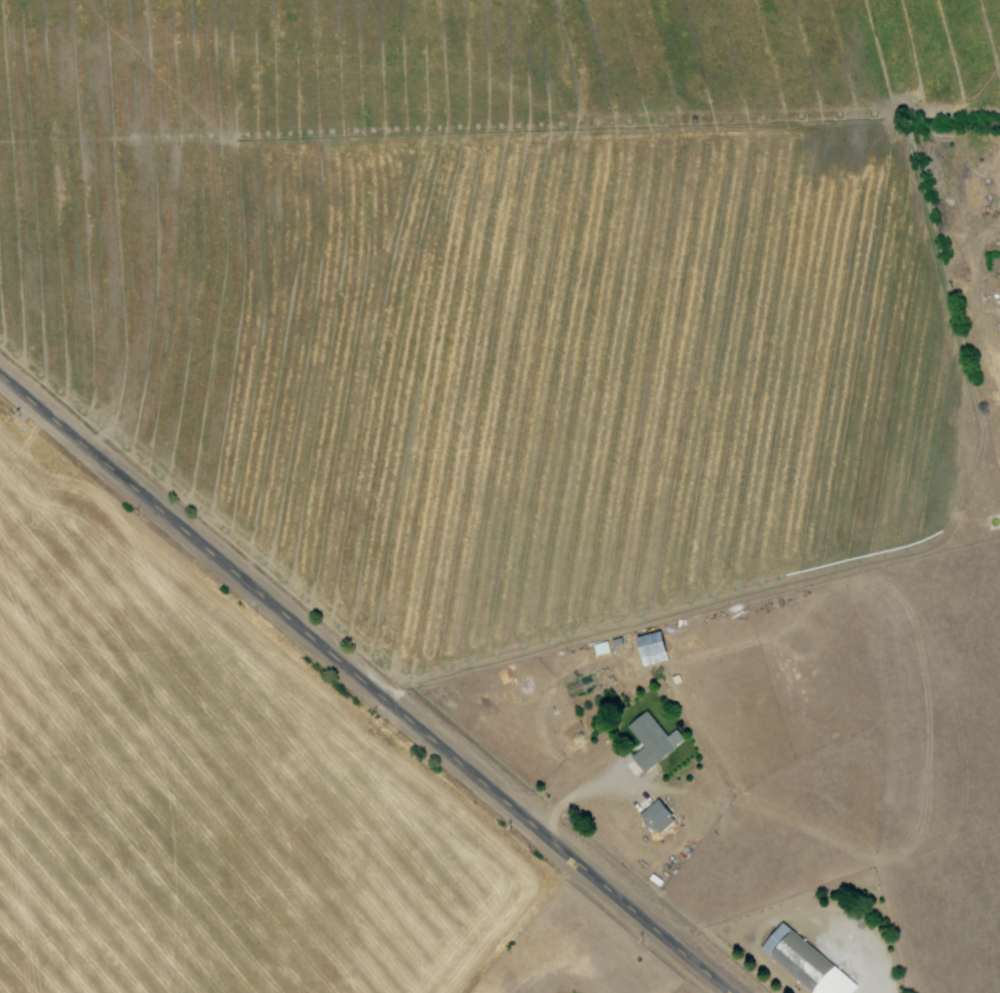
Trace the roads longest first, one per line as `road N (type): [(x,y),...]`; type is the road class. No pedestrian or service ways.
road 1 (residential): [(723,992),(0,383)]
road 2 (residential): [(999,389),(957,206),(959,194),(999,175)]

